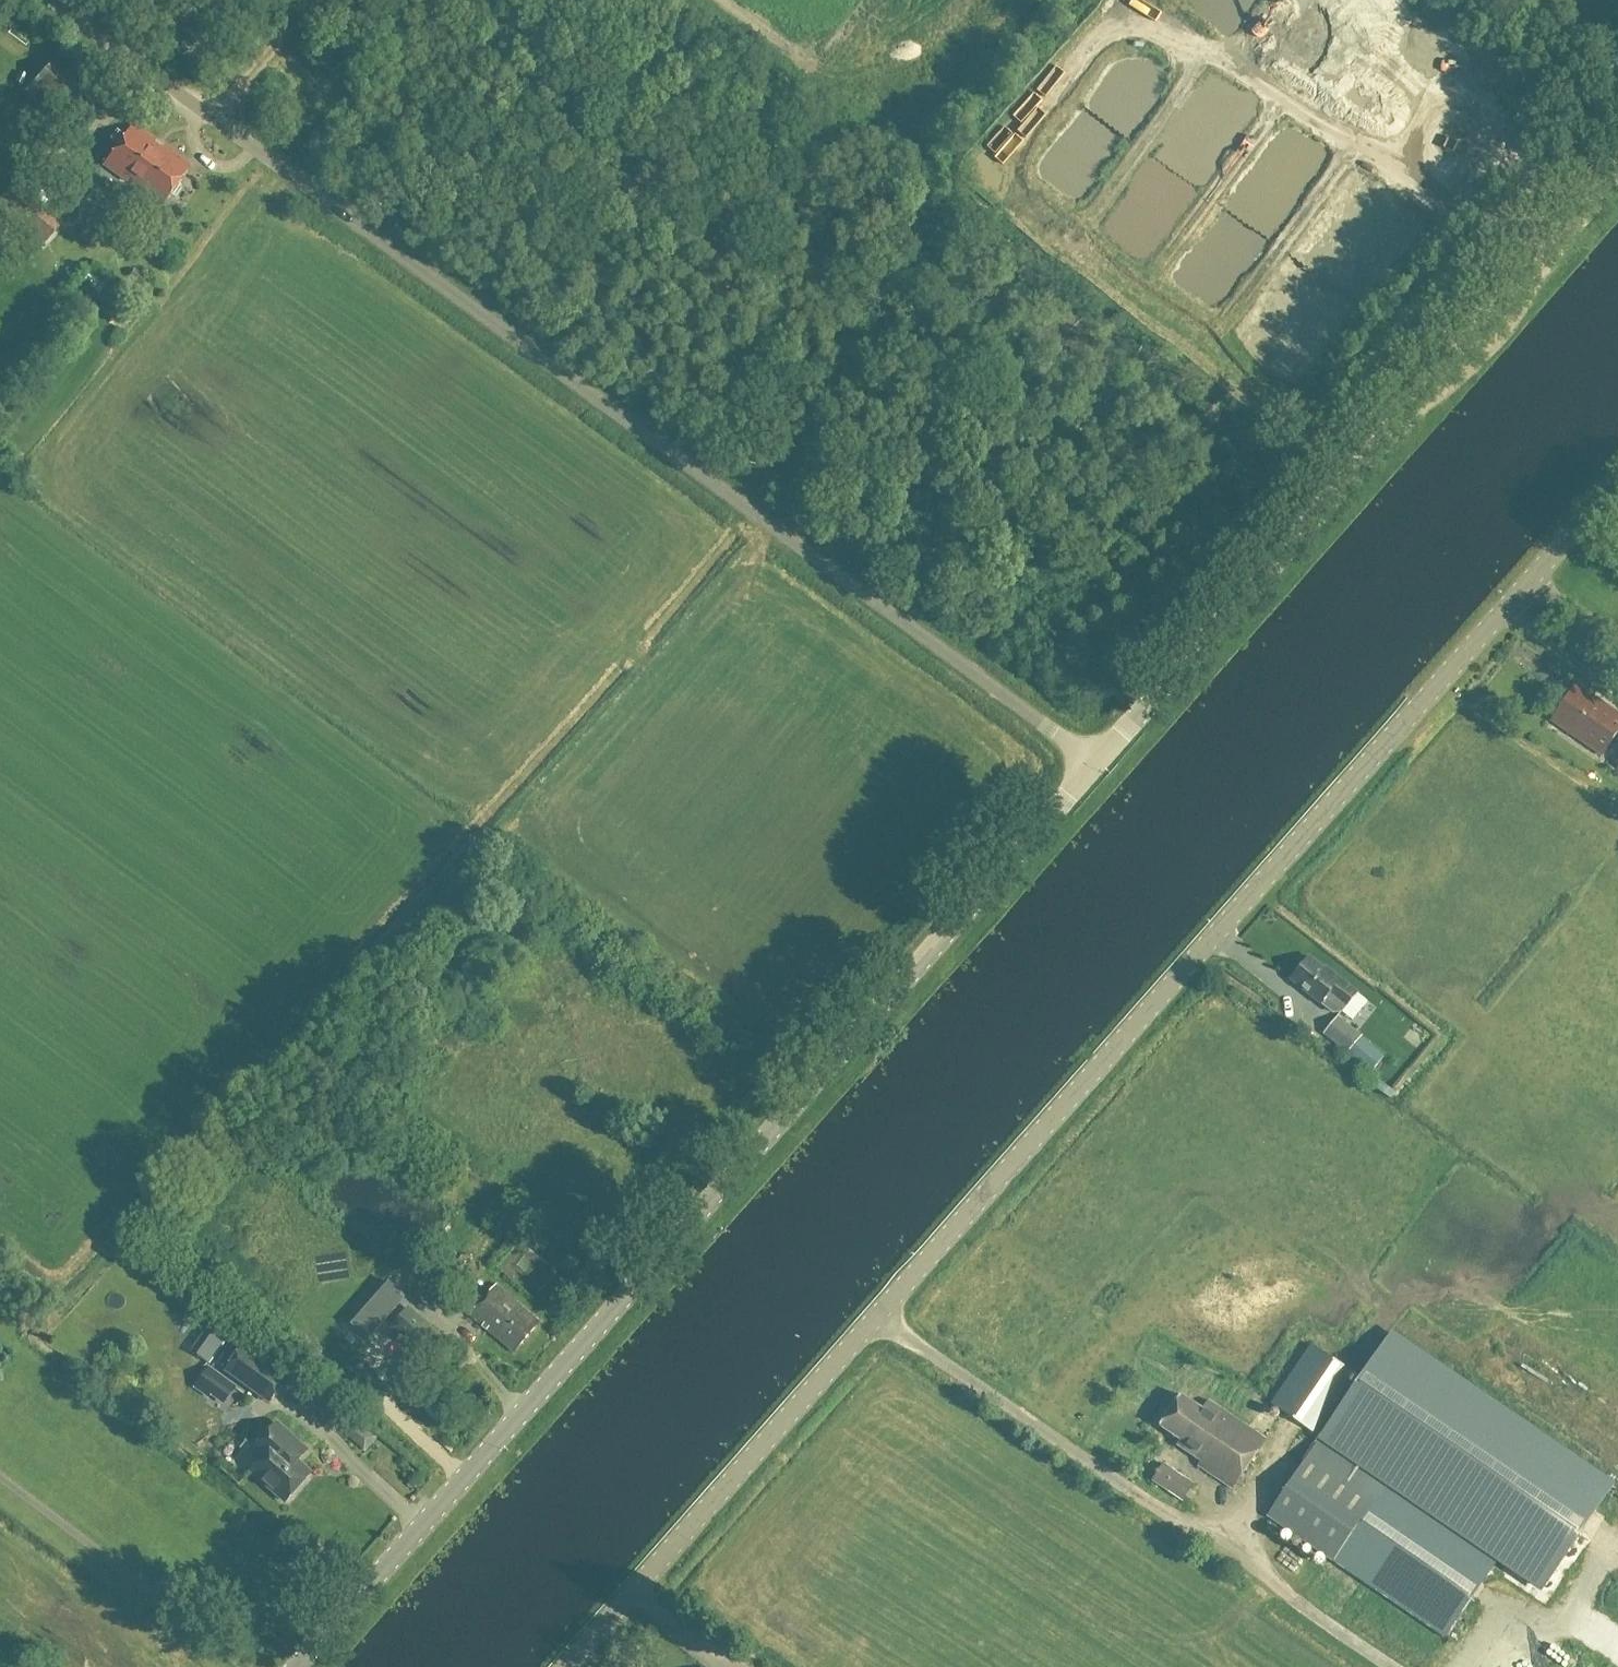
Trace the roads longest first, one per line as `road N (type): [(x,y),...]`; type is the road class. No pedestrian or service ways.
road 1 (tertiary): [(568,1666),(1617,483)]
road 2 (unclassified): [(1099,761),(46,0)]
road 3 (unclassified): [(310,1666),(842,1072),(1099,761)]
road 4 (unclassified): [(1099,761),(1617,185)]

